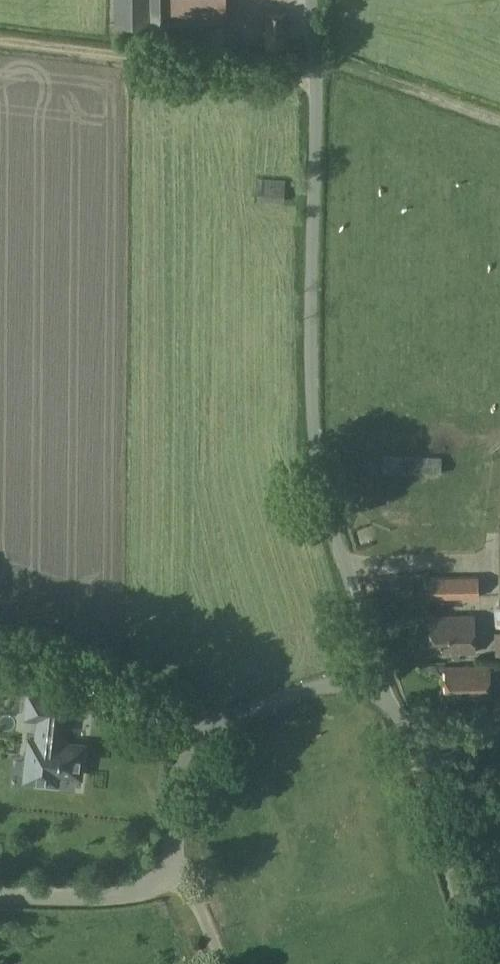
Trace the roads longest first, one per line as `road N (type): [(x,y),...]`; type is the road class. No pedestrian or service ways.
road 1 (unclassified): [(407,730),(383,679),(318,461),(314,0)]
road 2 (track): [(315,83),(0,44)]
road 3 (unclassified): [(407,730),(479,963)]
road 4 (track): [(499,126),(315,60)]

